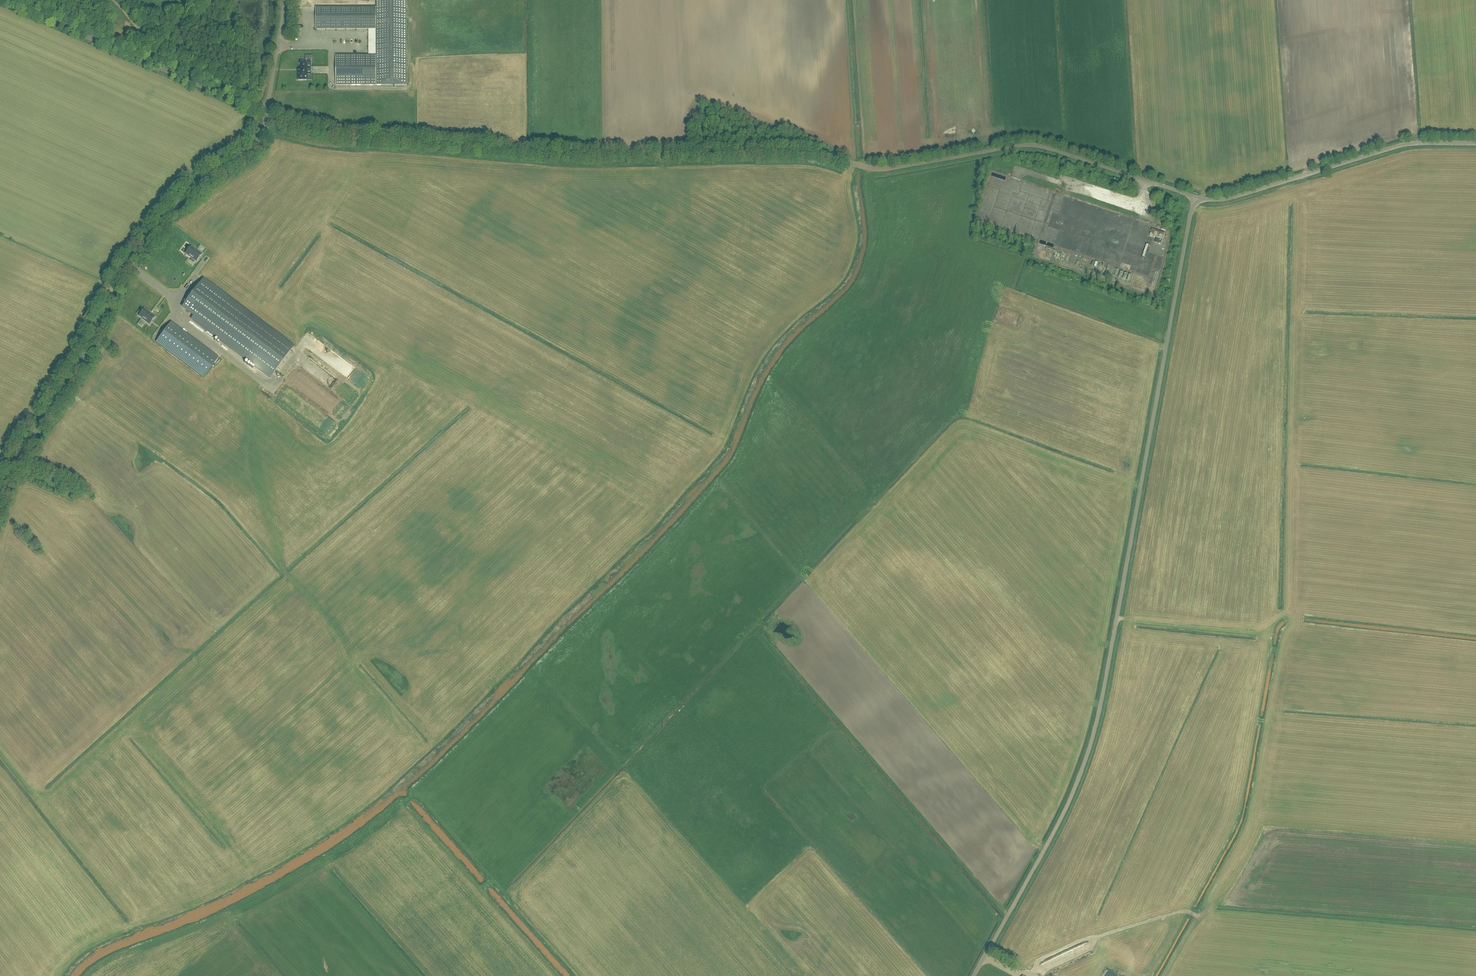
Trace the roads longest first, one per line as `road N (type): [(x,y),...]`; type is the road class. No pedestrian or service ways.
road 1 (unclassified): [(1196,197),(1033,145),(882,169),(797,154),(559,157),(335,137),(266,114)]
road 2 (unclassified): [(974,975),(1056,828),(1092,737),(1196,197)]
road 3 (unclassified): [(0,500),(77,373),(132,259),(183,199),(250,151),(266,114)]
road 4 (unclassified): [(266,114),(1,0)]
road 5 (unclassified): [(1475,143),(1399,145),(1236,196),(1196,197)]

